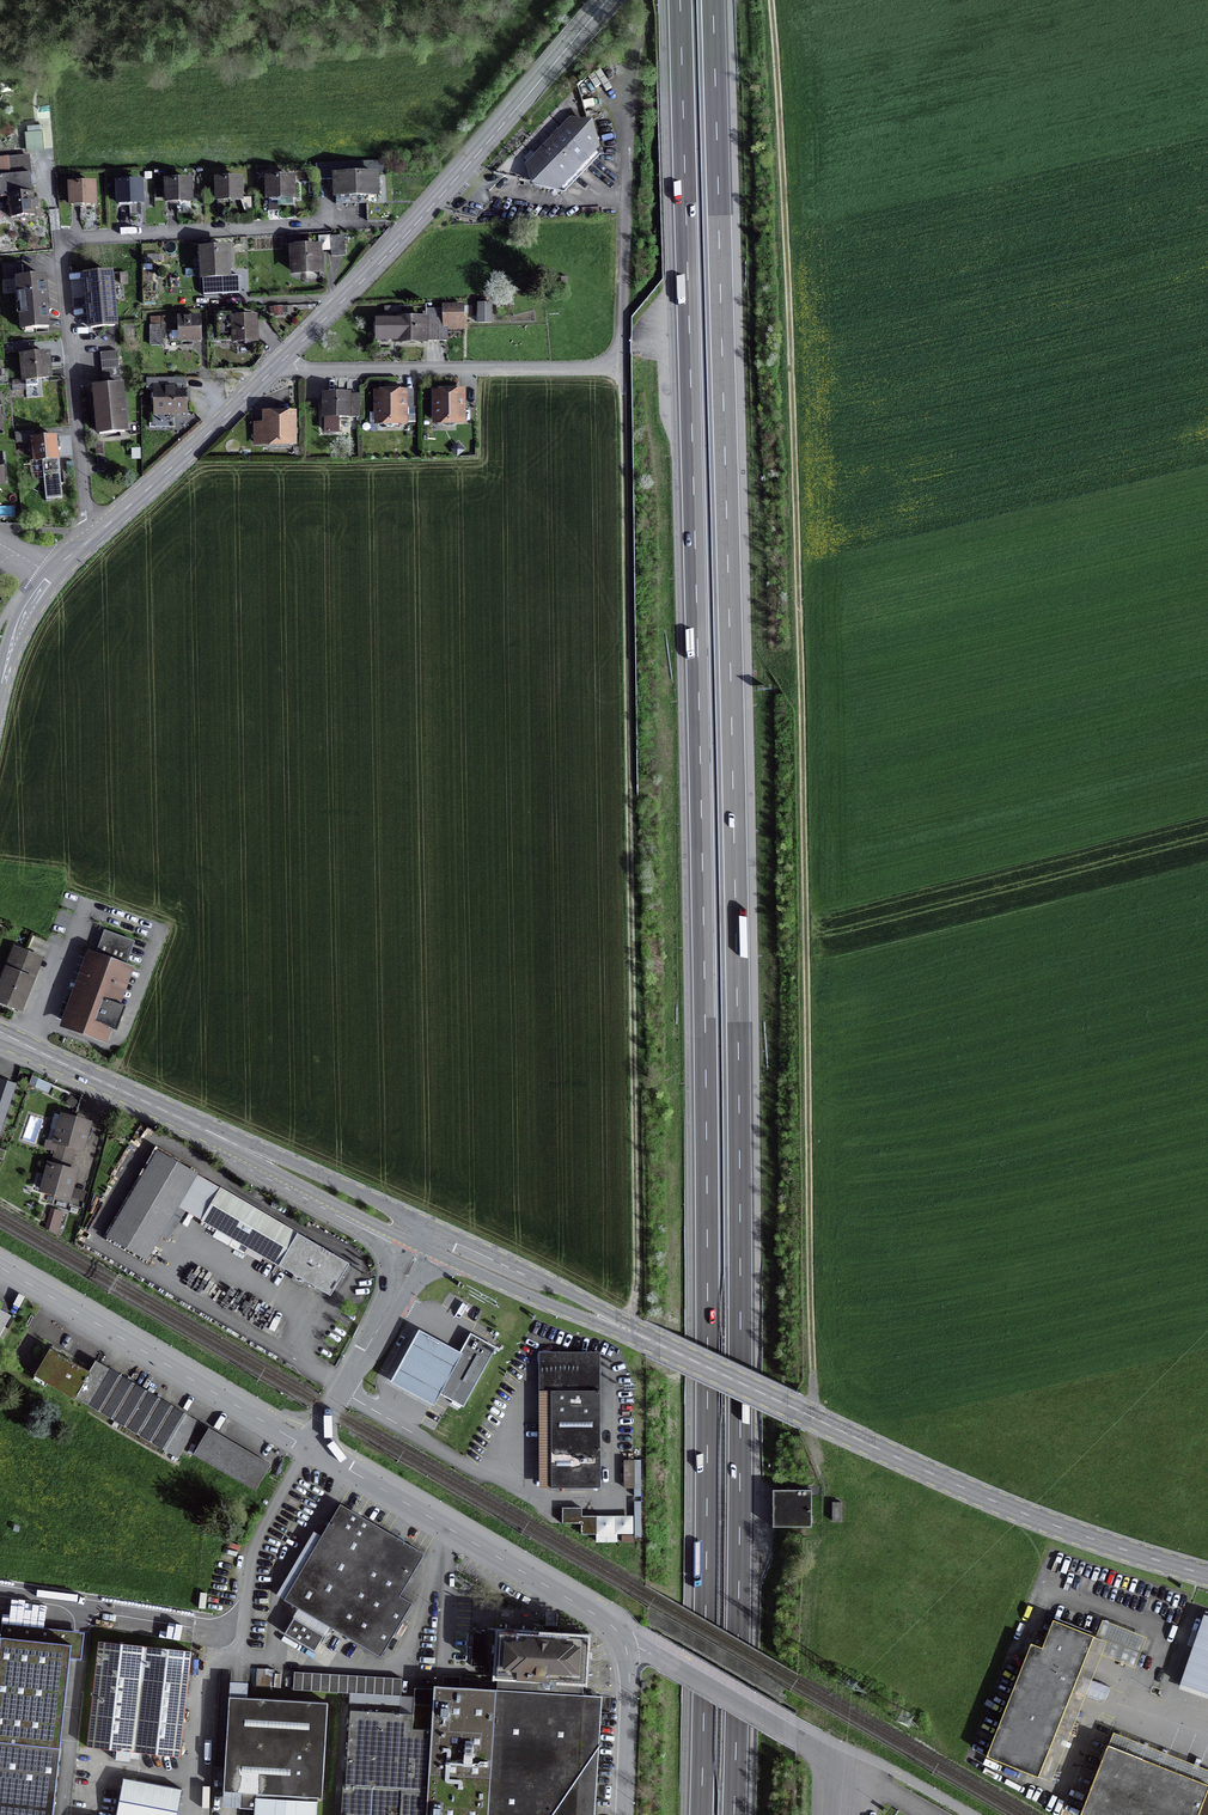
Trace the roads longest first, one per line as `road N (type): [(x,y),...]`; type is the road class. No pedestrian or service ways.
road 1 (motorway): [(734,1814),(739,1060),(713,0)]
road 2 (motorway): [(680,0),(706,1061),(701,1814)]
road 3 (track): [(771,0),(802,709),(814,1418)]
road 4 (residential): [(636,36),(620,346),(613,360),(579,368),(279,365)]
road 5 (residential): [(93,537),(61,238),(328,223)]
road 6 (residential): [(624,1814),(629,1677),(617,1631),(308,1446)]
road 7 (tertiary): [(607,0),(433,205),(279,365)]
road 8 (secondary): [(427,1235),(0,1035)]
road 9 (secondary): [(814,1418),(427,1235)]
road 10 (secondary): [(814,1418),(1052,1526),(1207,1576)]
road 11 (residential): [(308,1446),(0,1270)]
road 12 (tertiary): [(279,365),(93,537)]
road 13 (residential): [(427,1235),(308,1446)]
road 14 (tertiary): [(52,575),(18,627),(0,690)]

